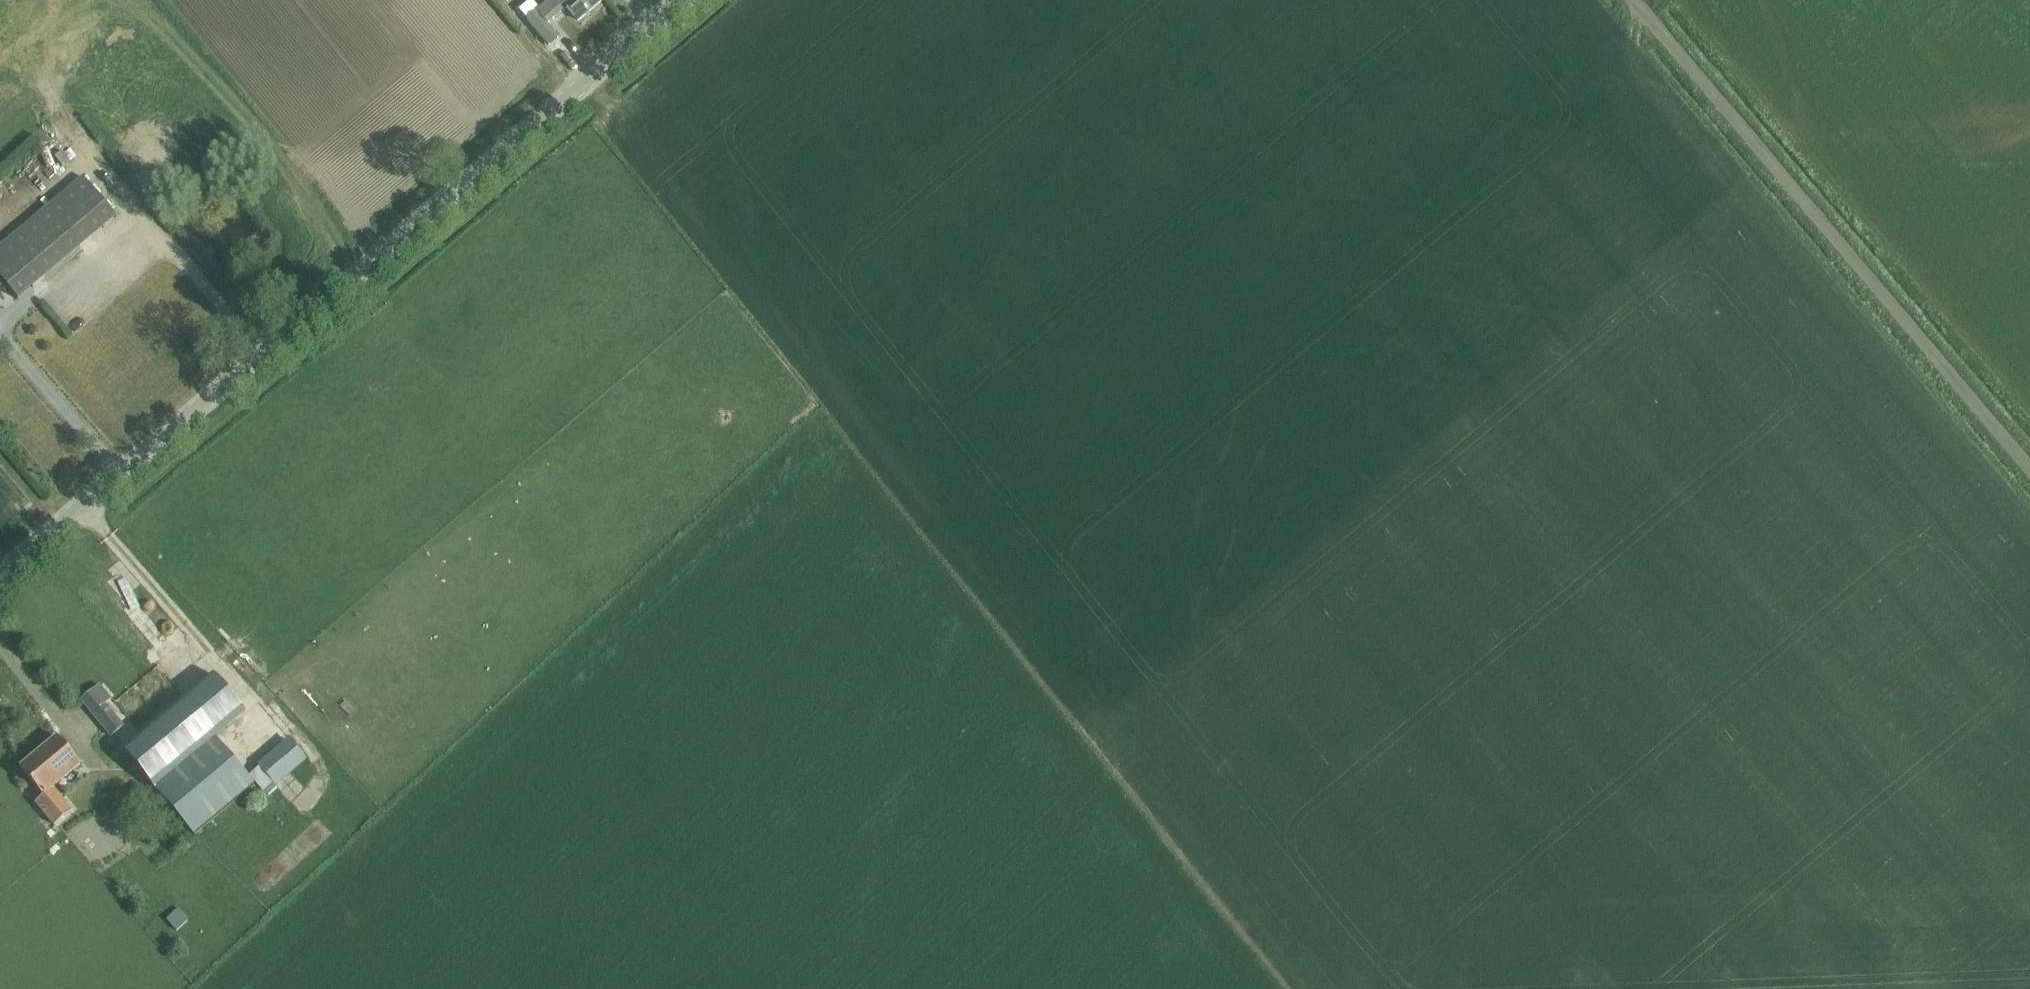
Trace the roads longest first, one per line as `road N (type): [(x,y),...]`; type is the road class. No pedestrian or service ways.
road 1 (unclassified): [(0,574),(687,0)]
road 2 (track): [(2029,469),(1634,0)]

